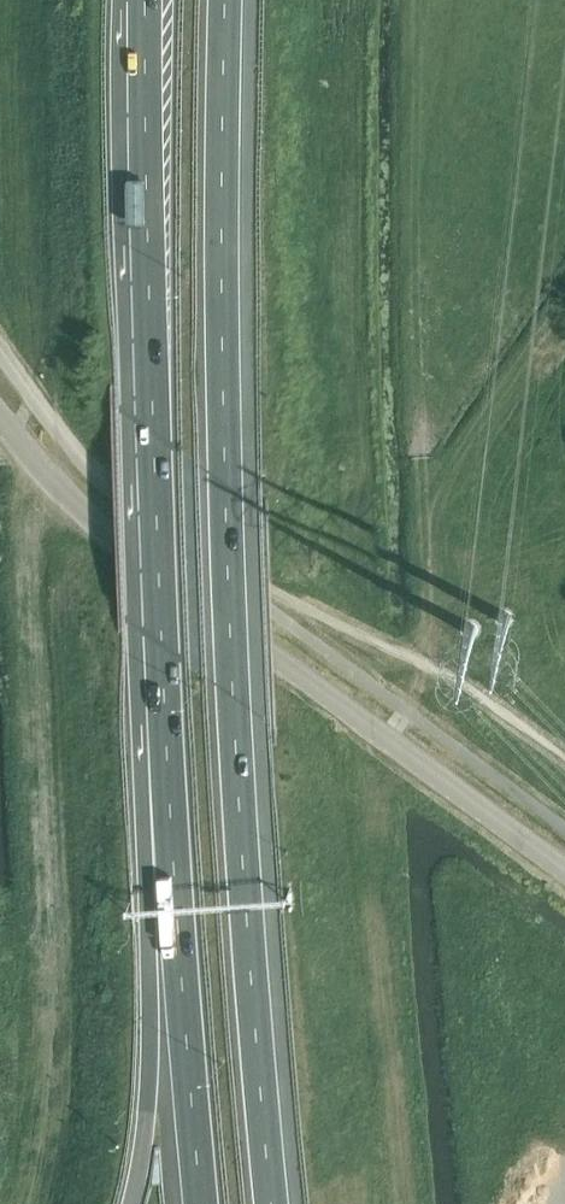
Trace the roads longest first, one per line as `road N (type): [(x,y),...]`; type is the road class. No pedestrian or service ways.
road 1 (motorway): [(271,1203),(244,901),(224,490),(234,0)]
road 2 (motorway): [(145,0),(168,803)]
road 3 (tertiary): [(564,870),(101,527),(0,416)]
road 4 (motorway): [(168,803),(148,1110),(132,1203)]
road 5 (motorway): [(168,803),(200,1203)]

